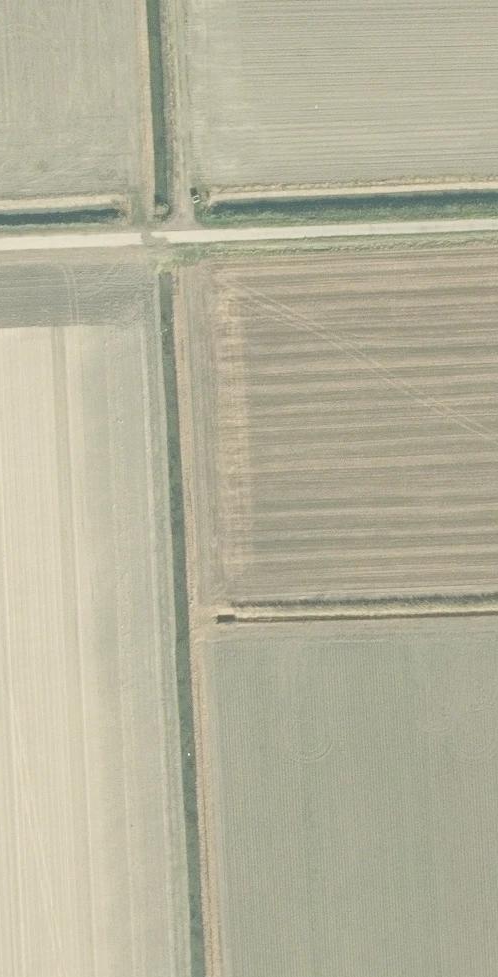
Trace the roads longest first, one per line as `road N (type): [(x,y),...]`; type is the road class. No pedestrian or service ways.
road 1 (unclassified): [(0,246),(497,226)]
road 2 (track): [(183,238),(177,0)]

